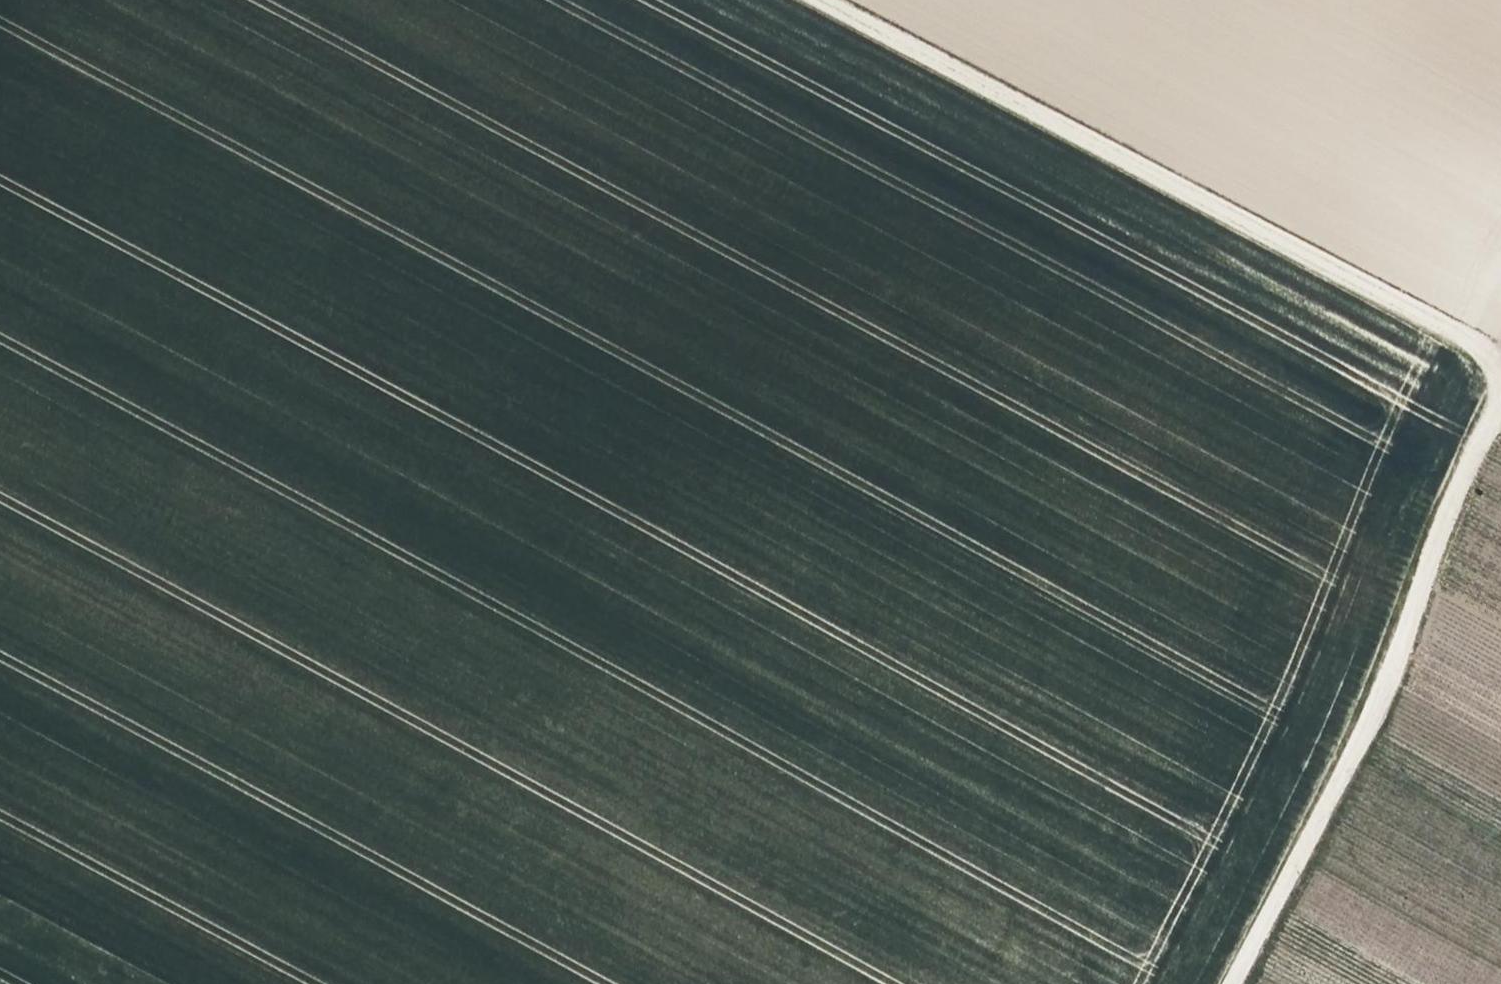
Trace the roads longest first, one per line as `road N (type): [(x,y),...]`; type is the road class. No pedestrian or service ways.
road 1 (track): [(1500,352),(833,0)]
road 2 (track): [(1500,410),(1230,983)]

